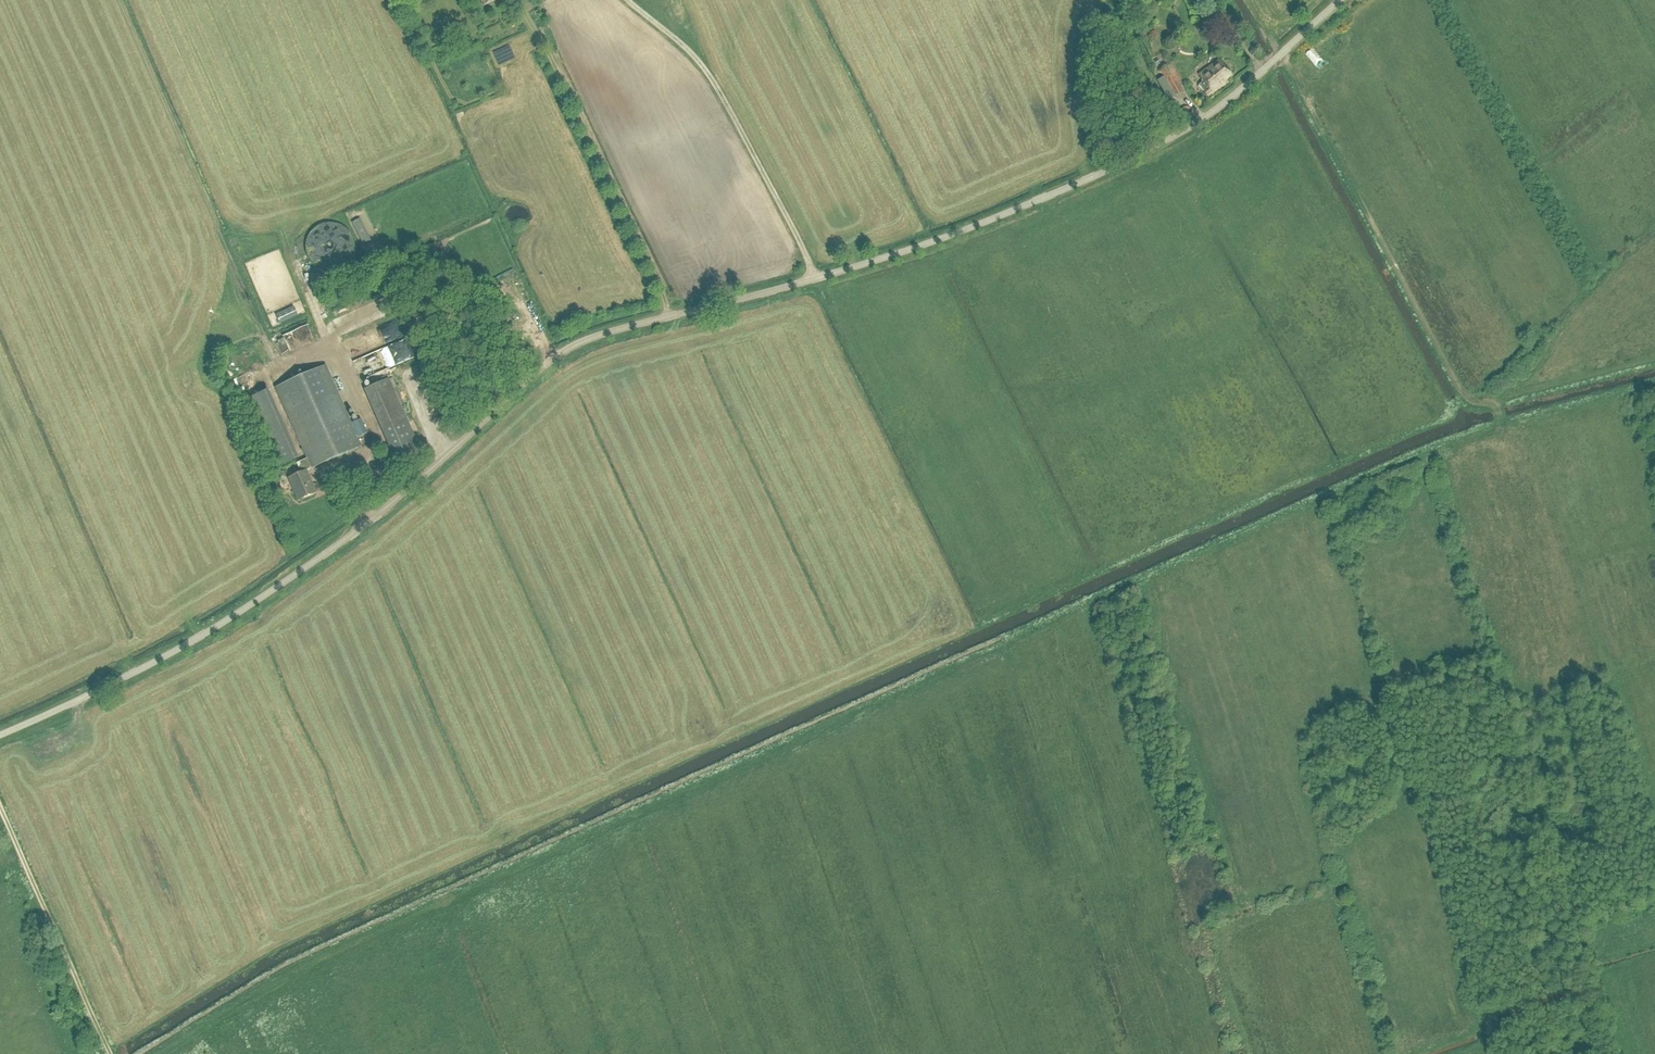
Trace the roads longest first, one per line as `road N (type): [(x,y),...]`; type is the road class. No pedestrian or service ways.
road 1 (unclassified): [(0,735),(162,658),(289,579),(371,521),(570,348),(855,267),(1130,162),(1202,119),(1341,0)]
road 2 (track): [(1497,403),(1462,389),(1280,55)]
road 3 (track): [(670,317),(517,0)]
road 4 (track): [(813,279),(712,78),(627,0)]
road 5 (track): [(0,808),(110,1053)]
road 6 (track): [(1654,359),(1497,403)]

